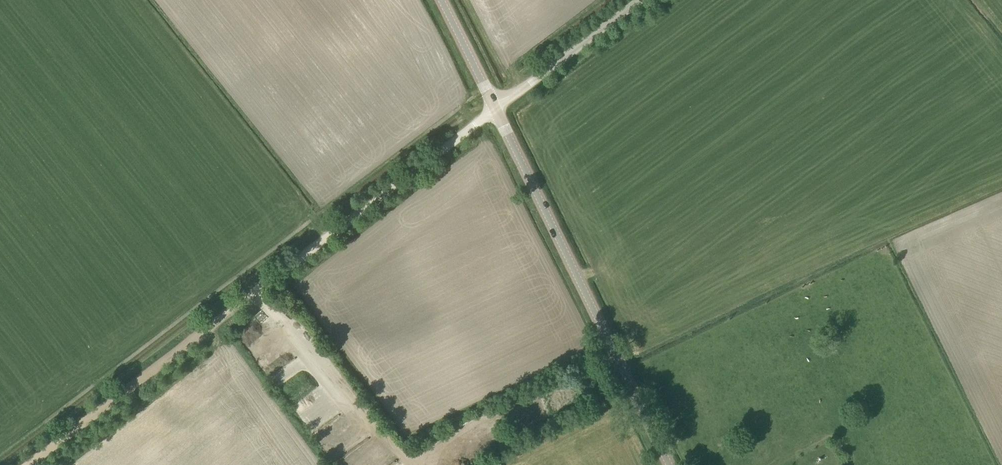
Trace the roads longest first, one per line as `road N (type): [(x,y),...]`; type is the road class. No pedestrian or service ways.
road 1 (track): [(495,108),(23,464)]
road 2 (secondary): [(669,464),(495,108)]
road 3 (unclassified): [(495,108),(638,0)]
road 4 (secondary): [(495,108),(440,0)]

